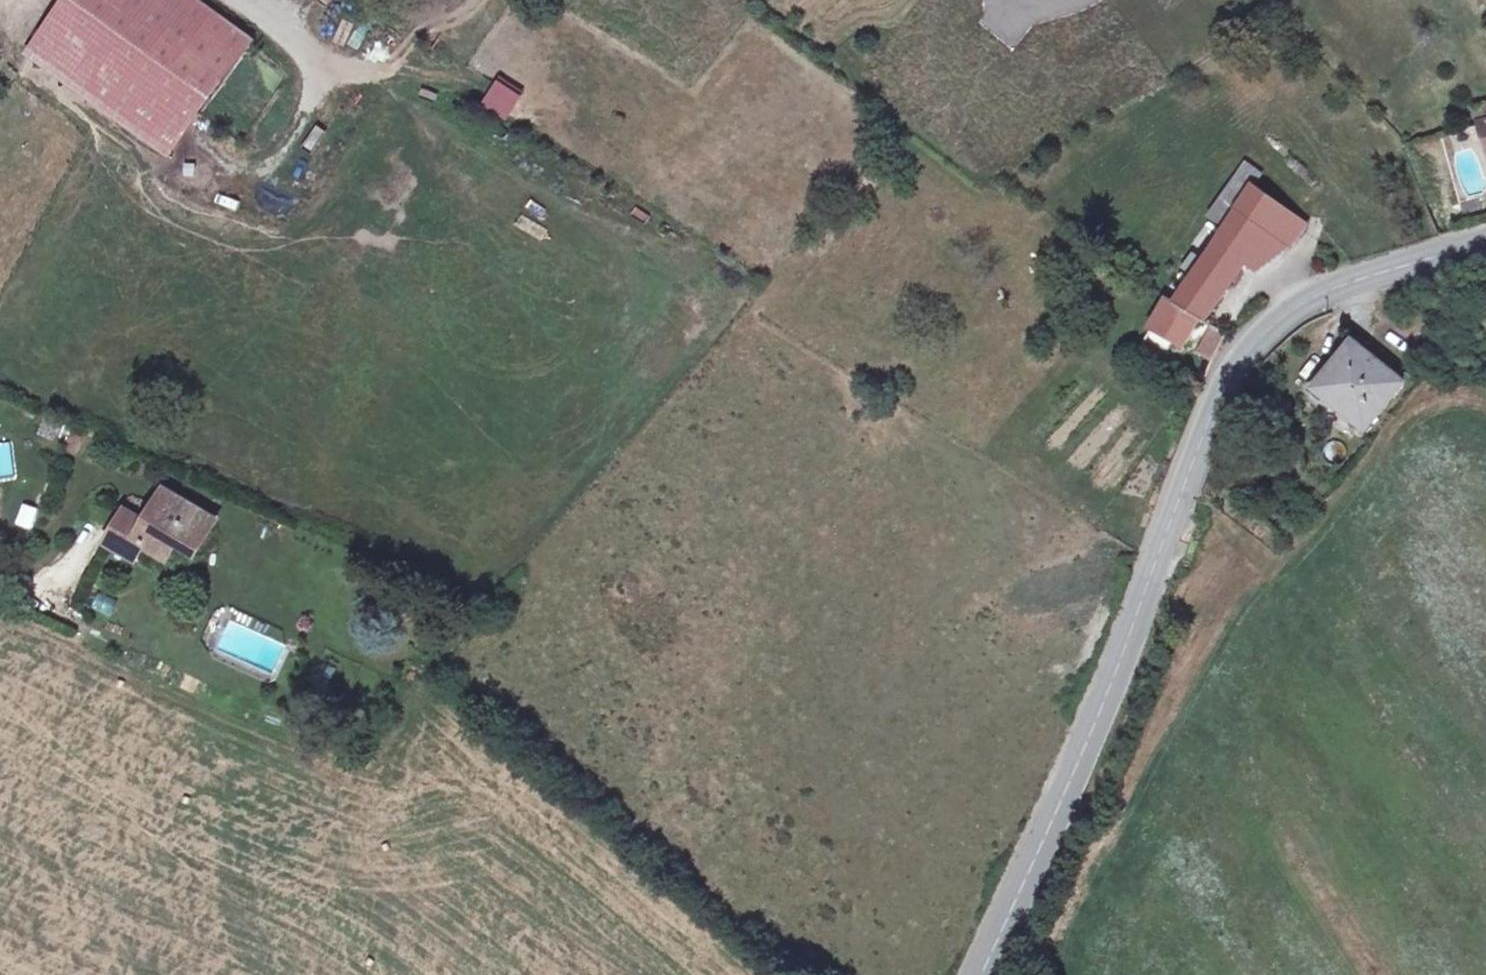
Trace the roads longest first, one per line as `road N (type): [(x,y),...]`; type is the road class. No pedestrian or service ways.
road 1 (tertiary): [(1485,242),(1335,287),(1255,340),(1190,465),(1128,637),(981,974)]

